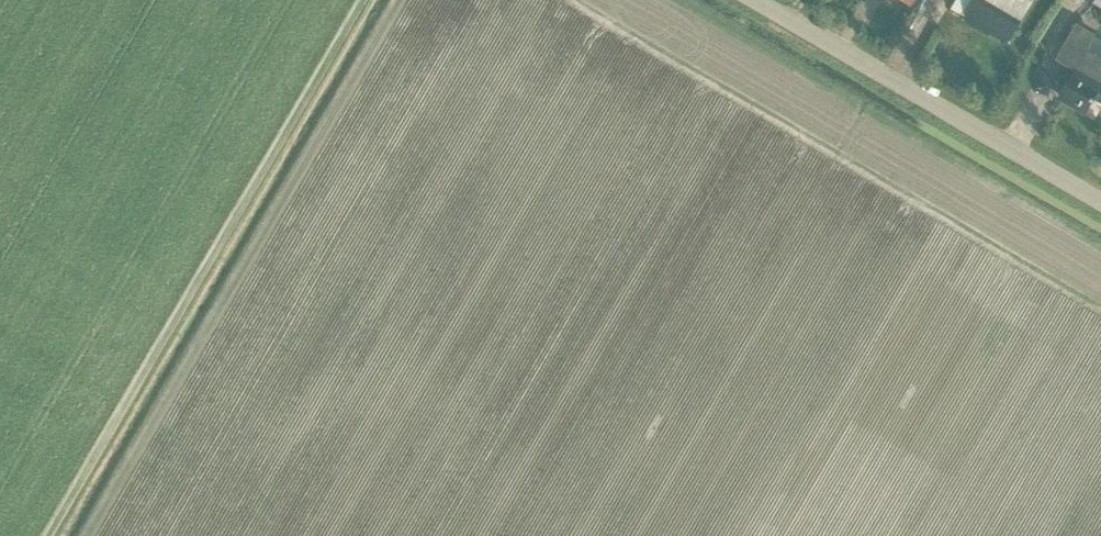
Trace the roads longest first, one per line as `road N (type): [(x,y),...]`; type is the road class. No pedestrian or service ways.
road 1 (unclassified): [(1100,202),(752,0)]

